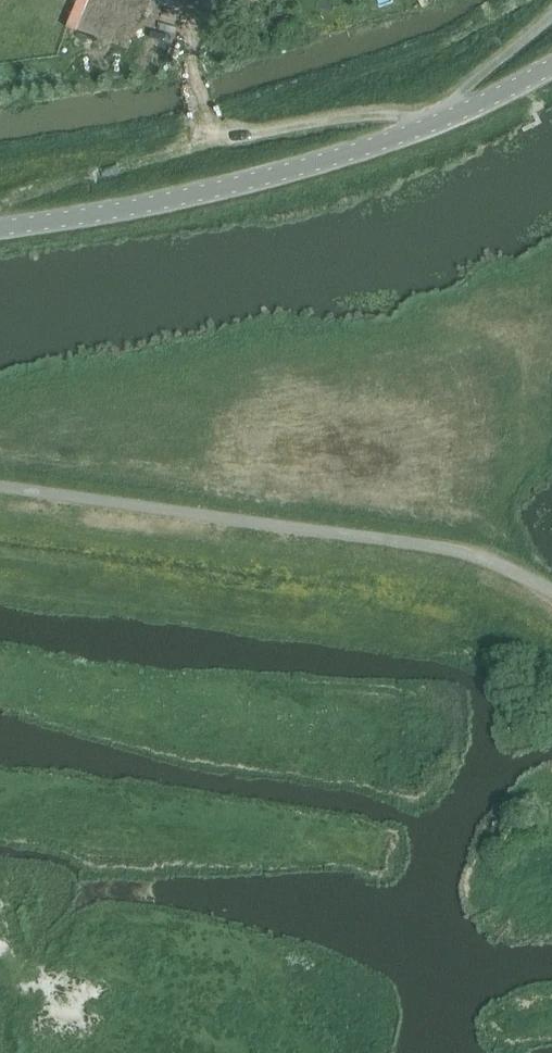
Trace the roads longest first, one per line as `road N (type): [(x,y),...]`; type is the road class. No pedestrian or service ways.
road 1 (tertiary): [(551,67),(437,124),(353,152),(182,200),(0,231)]

